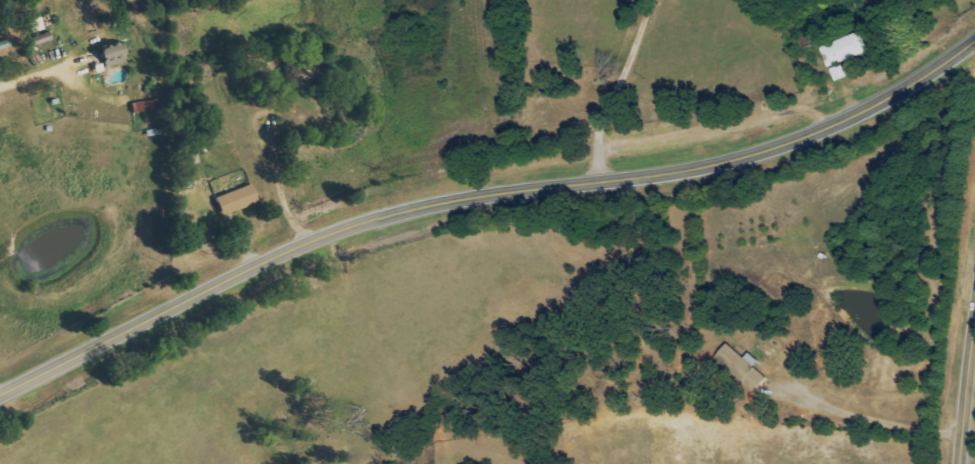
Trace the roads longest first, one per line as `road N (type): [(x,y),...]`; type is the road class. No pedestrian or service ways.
road 1 (secondary): [(974,35),(880,107),(773,150),(700,171),(405,209),(178,306),(0,398)]
road 2 (tertiary): [(974,323),(961,463)]

